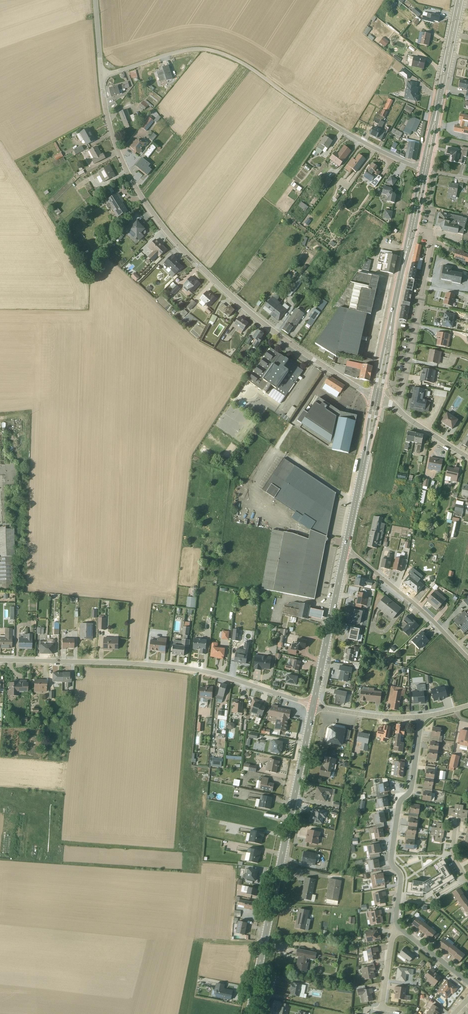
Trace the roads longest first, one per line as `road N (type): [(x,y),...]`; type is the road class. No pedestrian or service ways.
road 1 (residential): [(101,75),(128,176),(176,243),(255,318),(373,396)]
road 2 (unclassified): [(0,660),(201,671),(313,706)]
road 3 (primary): [(249,1013),(313,706)]
road 4 (unclassified): [(330,123),(212,51),(179,52),(119,71)]
road 5 (residential): [(399,928),(401,877),(391,858),(420,717)]
road 6 (residential): [(396,408),(428,233)]
road 7 (residential): [(467,658),(422,611),(344,553)]
road 8 (primary): [(313,706),(344,553)]

